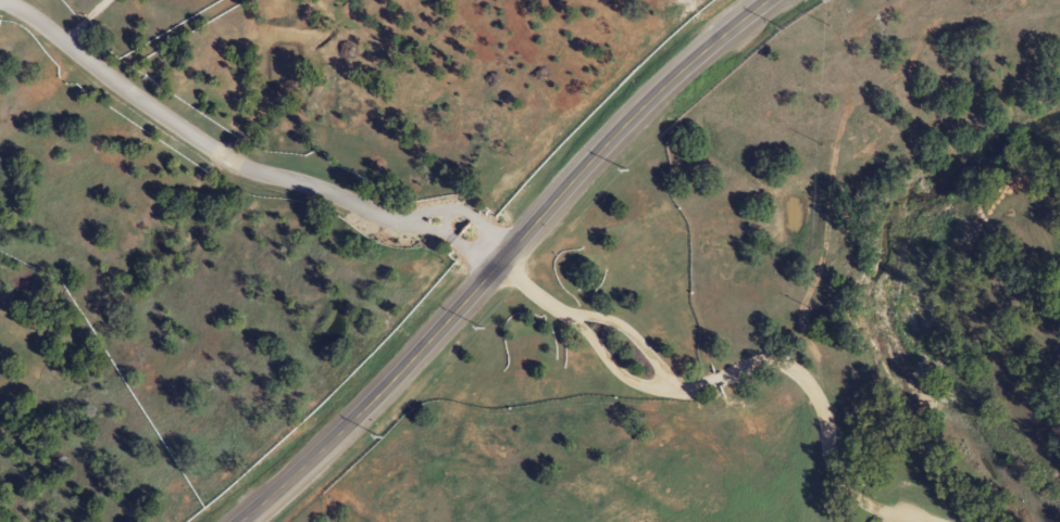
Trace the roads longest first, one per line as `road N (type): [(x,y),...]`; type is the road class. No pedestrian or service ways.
road 1 (secondary): [(243,521),(363,415),(634,118),(771,0)]
road 2 (residential): [(0,0),(225,158),(391,221),(450,224),(507,258)]

